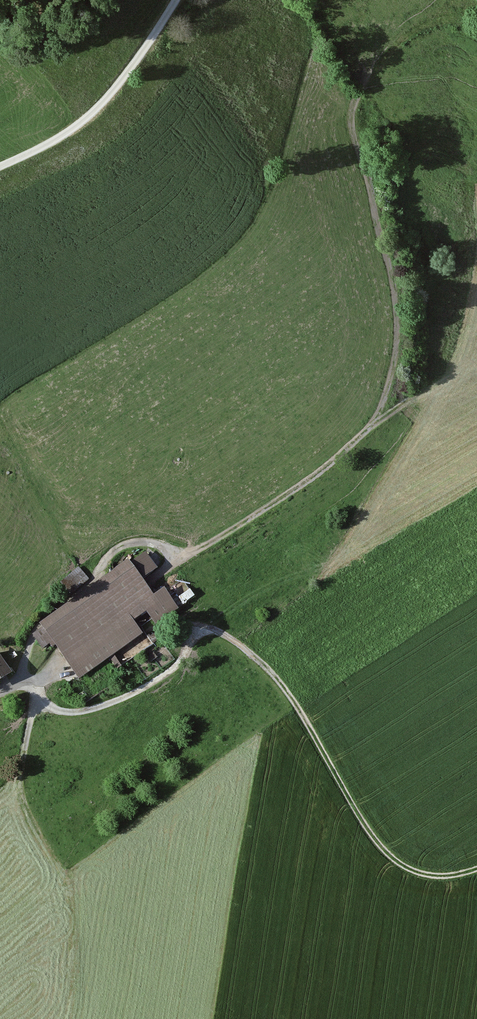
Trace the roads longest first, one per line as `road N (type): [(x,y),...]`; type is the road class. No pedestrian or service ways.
road 1 (track): [(463,23),(438,23),(390,48),(354,106),(398,336),(391,380),(362,437),(305,484),(184,555),(140,544),(106,559),(95,579),(41,619),(25,682)]
road 2 (track): [(476,868),(426,875),(386,852),(283,687),(210,627),(196,632),(174,668),(88,711),(55,709),(25,682)]
road 3 (track): [(176,0),(97,108),(0,166)]

